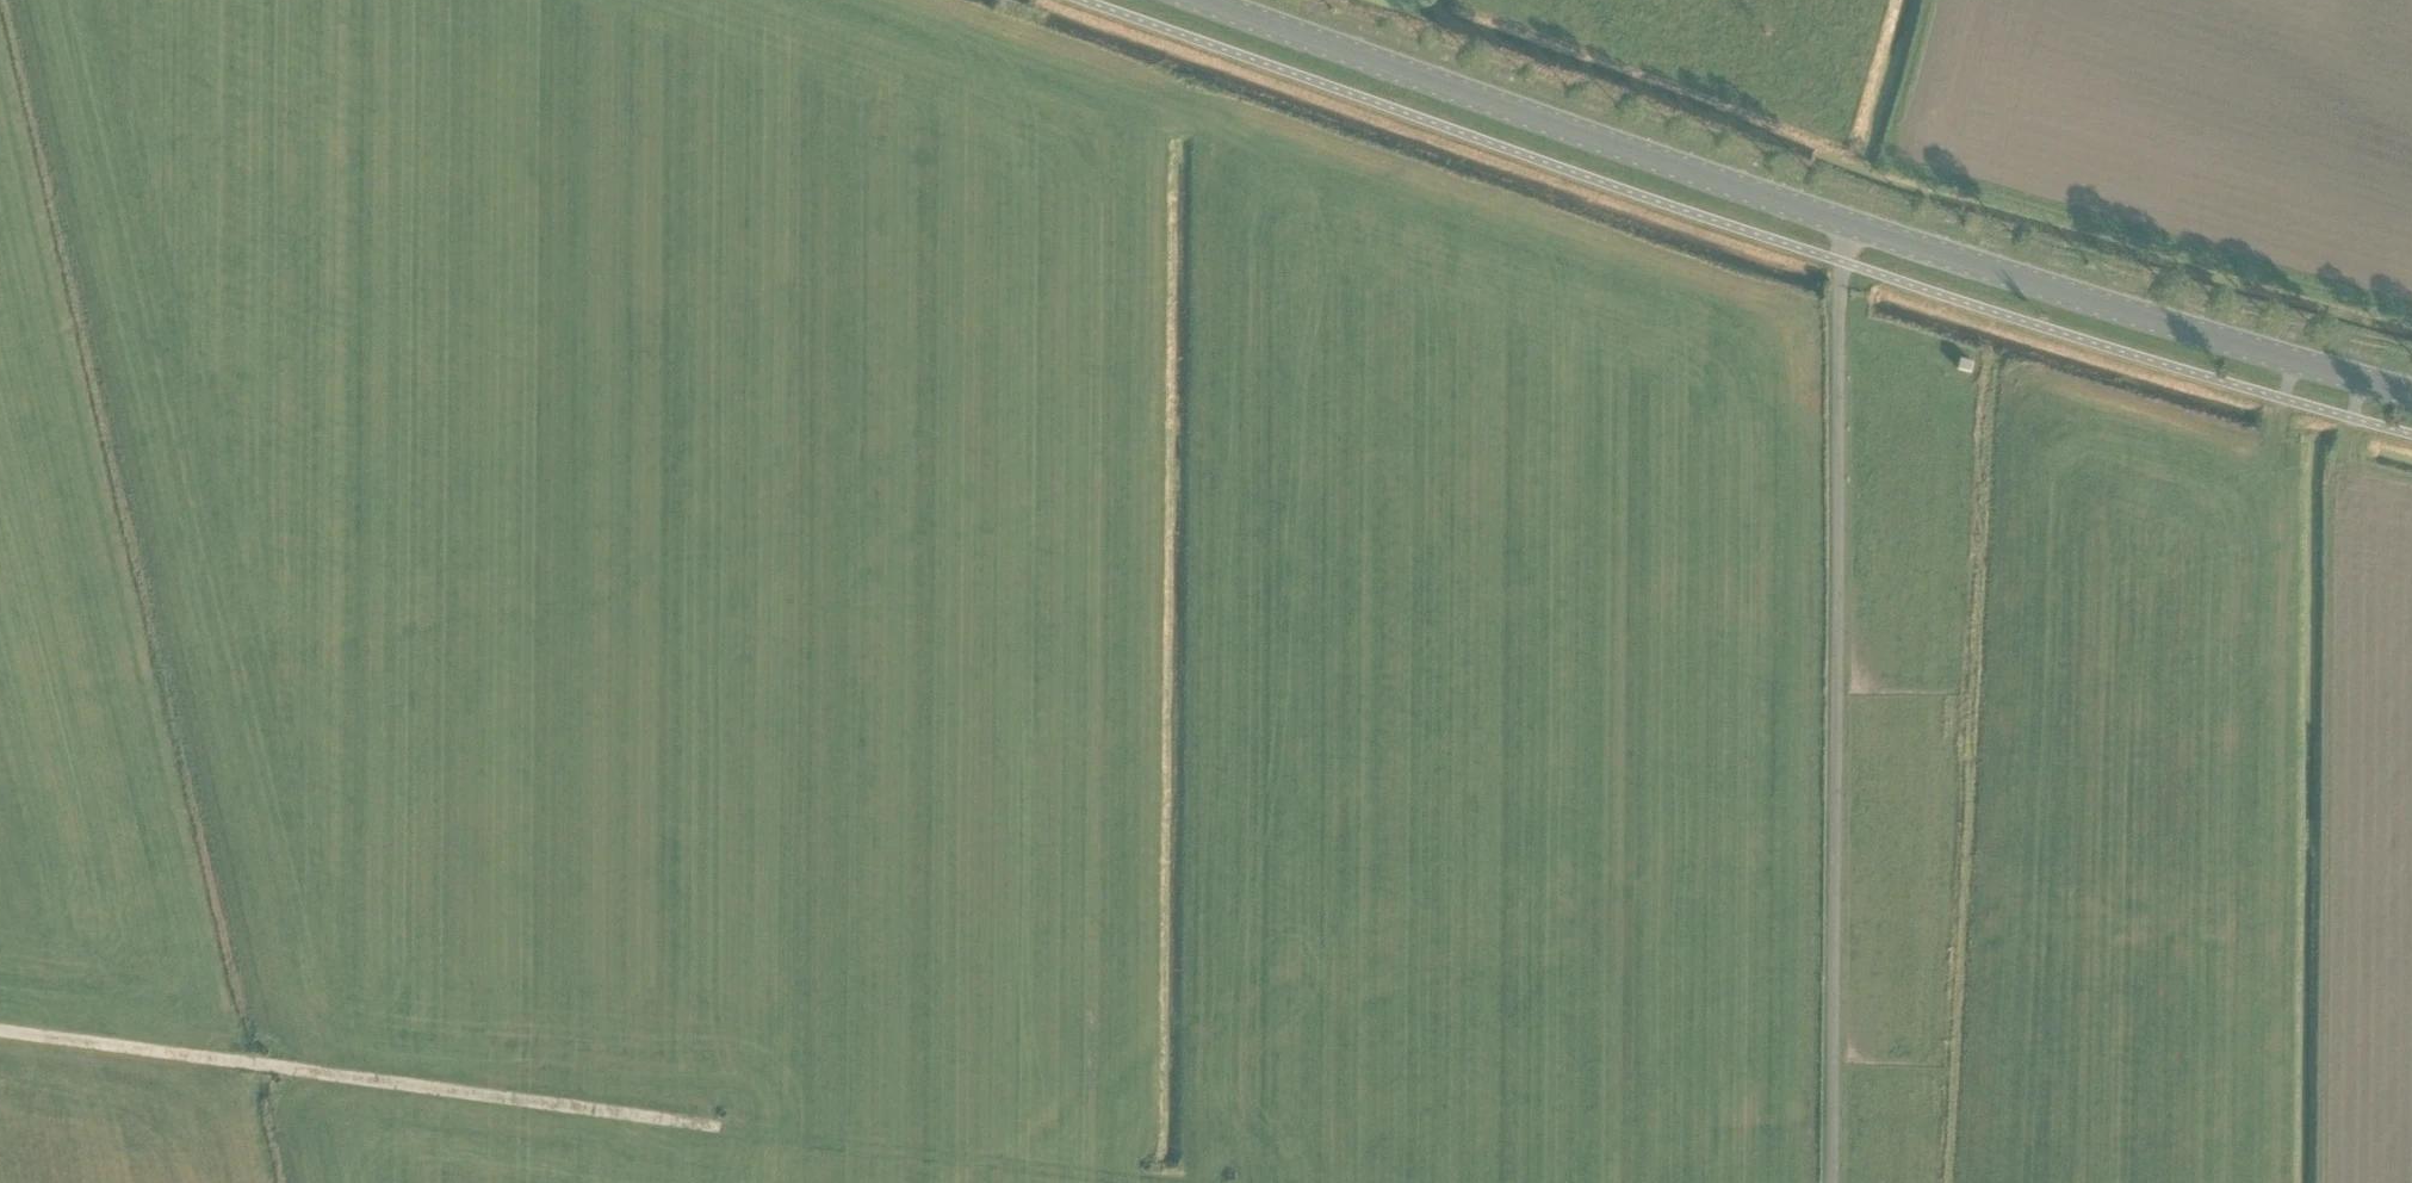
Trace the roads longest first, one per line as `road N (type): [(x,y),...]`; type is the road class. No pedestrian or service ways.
road 1 (secondary): [(2411,393),(2015,278),(1203,0)]

